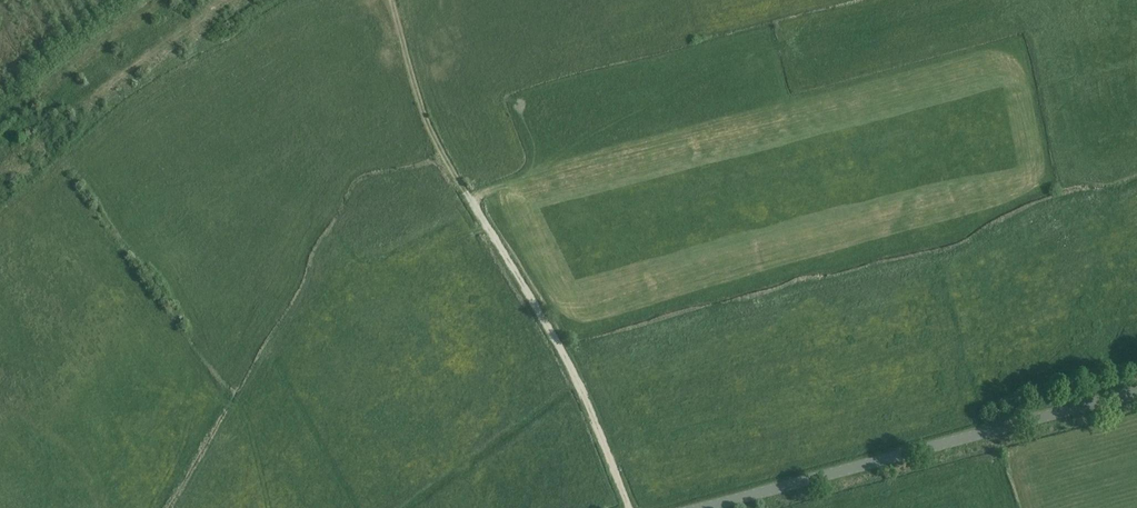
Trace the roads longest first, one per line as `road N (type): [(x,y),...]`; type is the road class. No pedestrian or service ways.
road 1 (unclassified): [(709,507),(1136,391)]
road 2 (track): [(473,202),(563,351),(630,507)]
road 3 (track): [(393,0),(422,109),(473,202)]

